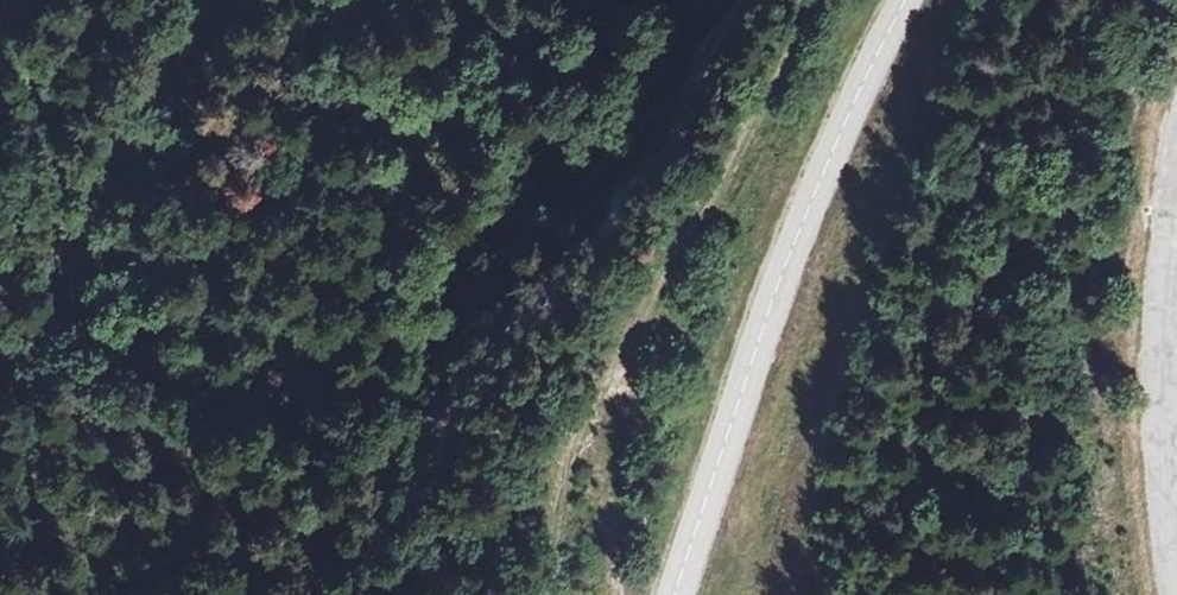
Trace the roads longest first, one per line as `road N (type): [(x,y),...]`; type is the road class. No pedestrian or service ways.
road 1 (tertiary): [(674,594),(836,132),(903,0)]
road 2 (track): [(0,432),(74,316),(237,0)]

